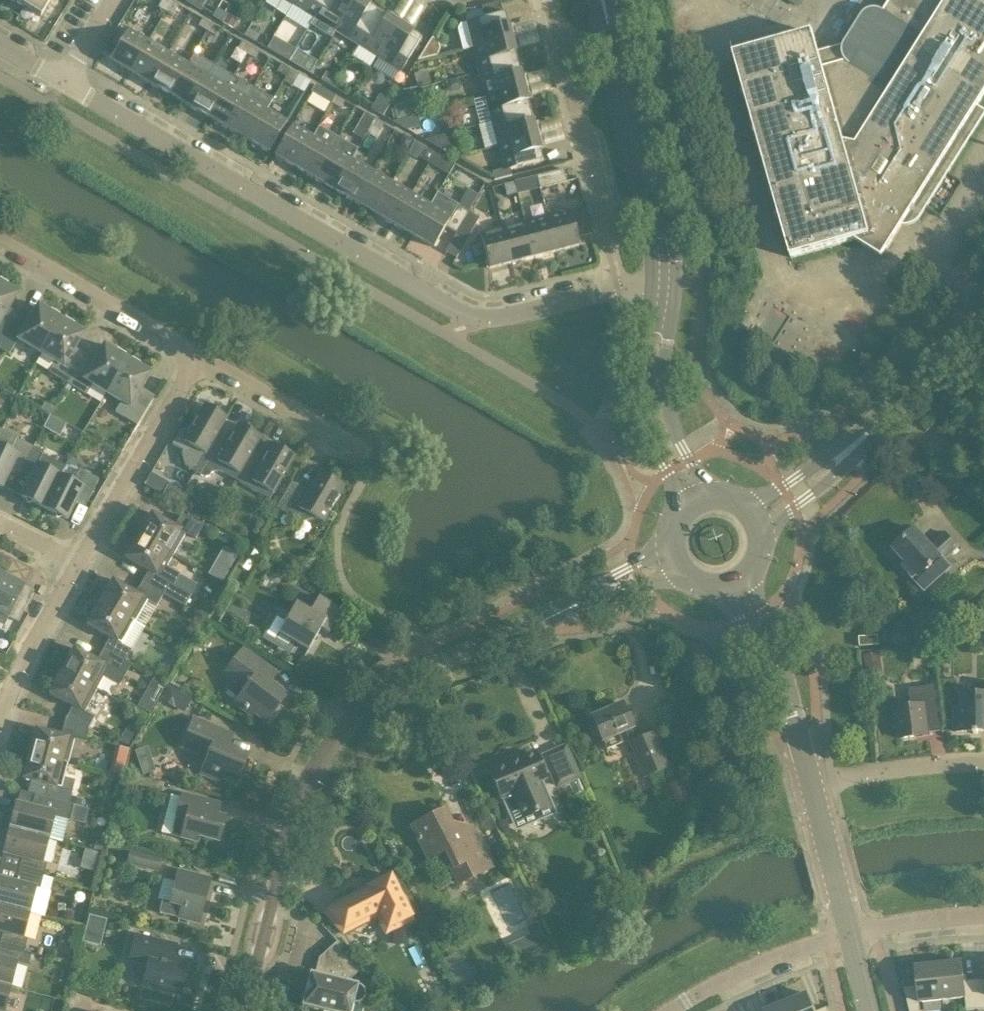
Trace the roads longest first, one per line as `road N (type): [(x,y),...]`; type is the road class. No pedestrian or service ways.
road 1 (tertiary): [(239,1010),(282,811),(328,730),(364,699),(675,553)]
road 2 (residential): [(666,283),(496,320),(467,316),(53,83)]
road 3 (tertiary): [(761,523),(855,448),(983,305)]
road 4 (tertiary): [(666,283),(660,227),(604,0)]
road 5 (residential): [(611,238),(549,0)]
road 6 (residential): [(79,564),(195,360)]
road 7 (residential): [(195,360),(0,243)]
road 8 (tertiary): [(695,499),(676,465),(661,402),(666,283)]
road 9 (residential): [(809,781),(780,679),(735,580)]
road 10 (residential): [(672,1010),(754,967),(850,932)]
road 11 (residential): [(359,454),(195,360)]
road 12 (residential): [(809,781),(983,761)]
road 13 (residential): [(0,719),(20,661),(79,564)]
road 14 (residential): [(850,932),(809,781)]
road 15 (residential): [(983,923),(850,932)]

